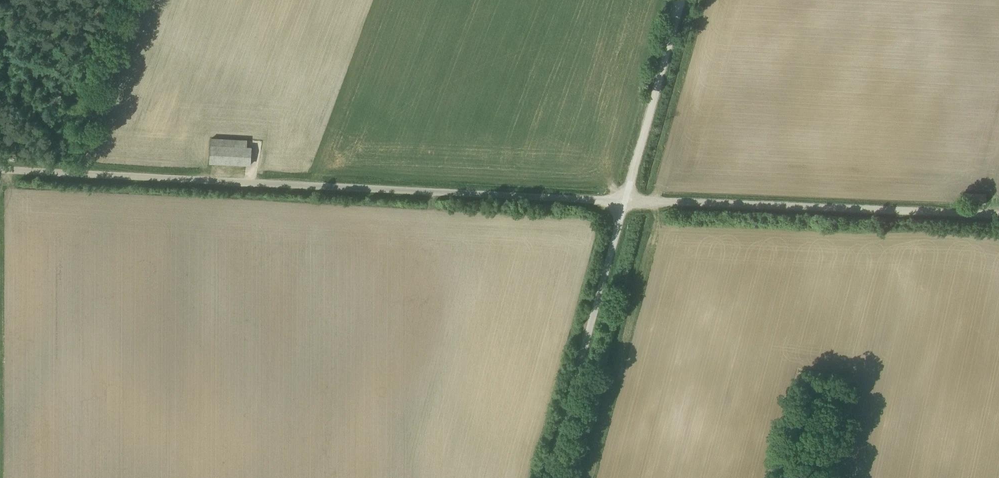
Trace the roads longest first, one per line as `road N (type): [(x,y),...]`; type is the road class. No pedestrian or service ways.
road 1 (unclassified): [(628,198),(0,169)]
road 2 (unclassified): [(998,213),(628,198)]
road 3 (unclassified): [(628,198),(550,477)]
road 4 (unclassified): [(683,0),(628,198)]

